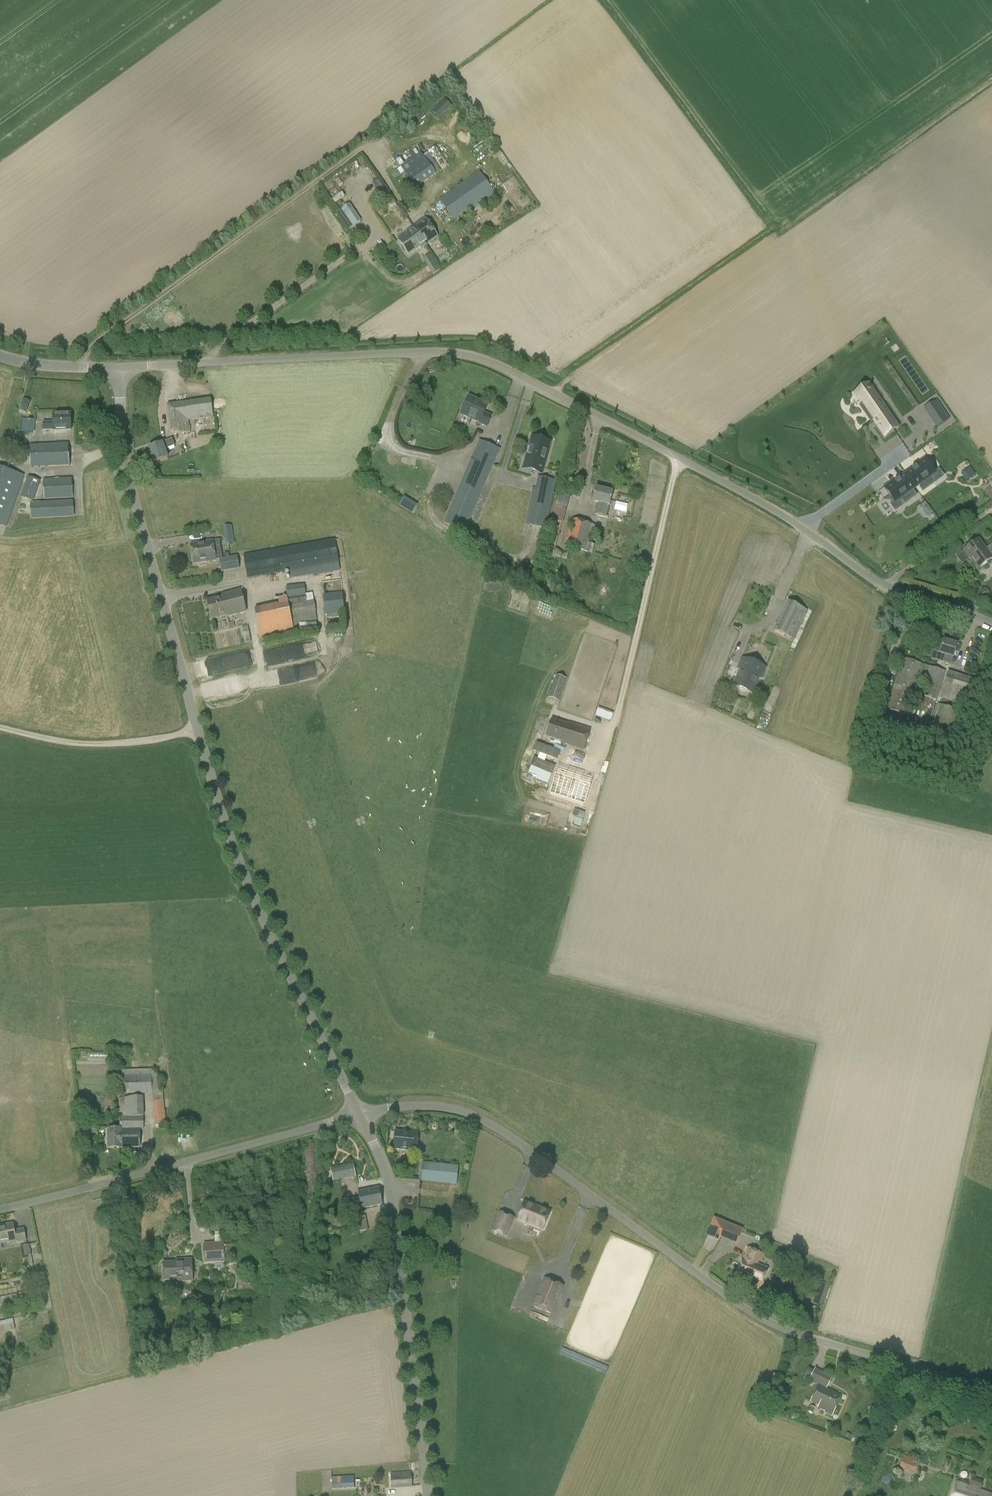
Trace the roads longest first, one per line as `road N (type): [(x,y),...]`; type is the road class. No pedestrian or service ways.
road 1 (unclassified): [(991,624),(886,586),(760,500),(459,350),(123,368)]
road 2 (unclassified): [(358,1115),(228,836),(131,473),(123,368)]
road 3 (unclassified): [(991,1392),(758,1318),(474,1117),(414,1104),(358,1115)]
road 4 (unclassified): [(427,1495),(395,1207),(358,1115)]
road 5 (unclassified): [(0,1209),(358,1115)]
road 6 (track): [(0,728),(74,743),(197,731)]
road 7 (unclassified): [(123,368),(0,353)]

